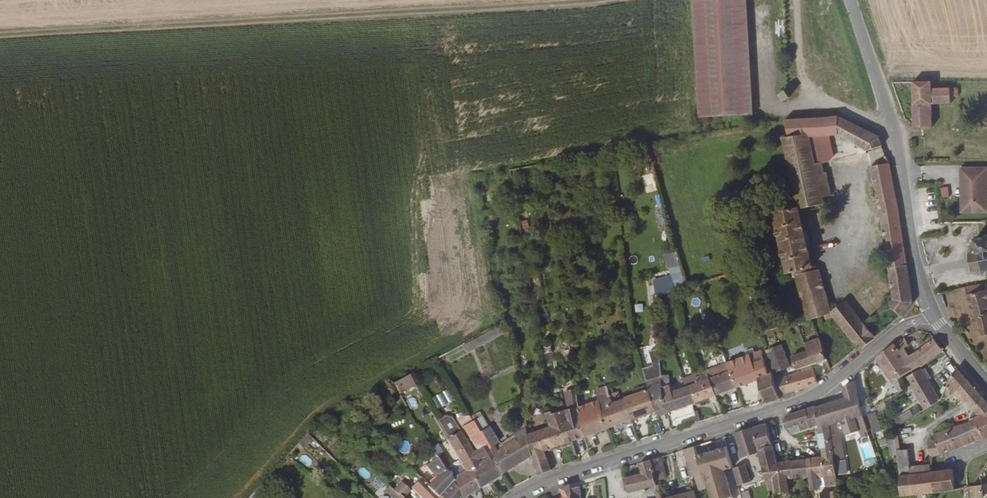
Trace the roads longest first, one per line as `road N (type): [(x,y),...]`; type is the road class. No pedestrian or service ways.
road 1 (track): [(572,0),(0,36)]
road 2 (tertiary): [(514,497),(563,475),(791,405),(823,390),(903,326),(934,317)]
road 3 (tertiary): [(850,0),(886,110),(934,317)]

